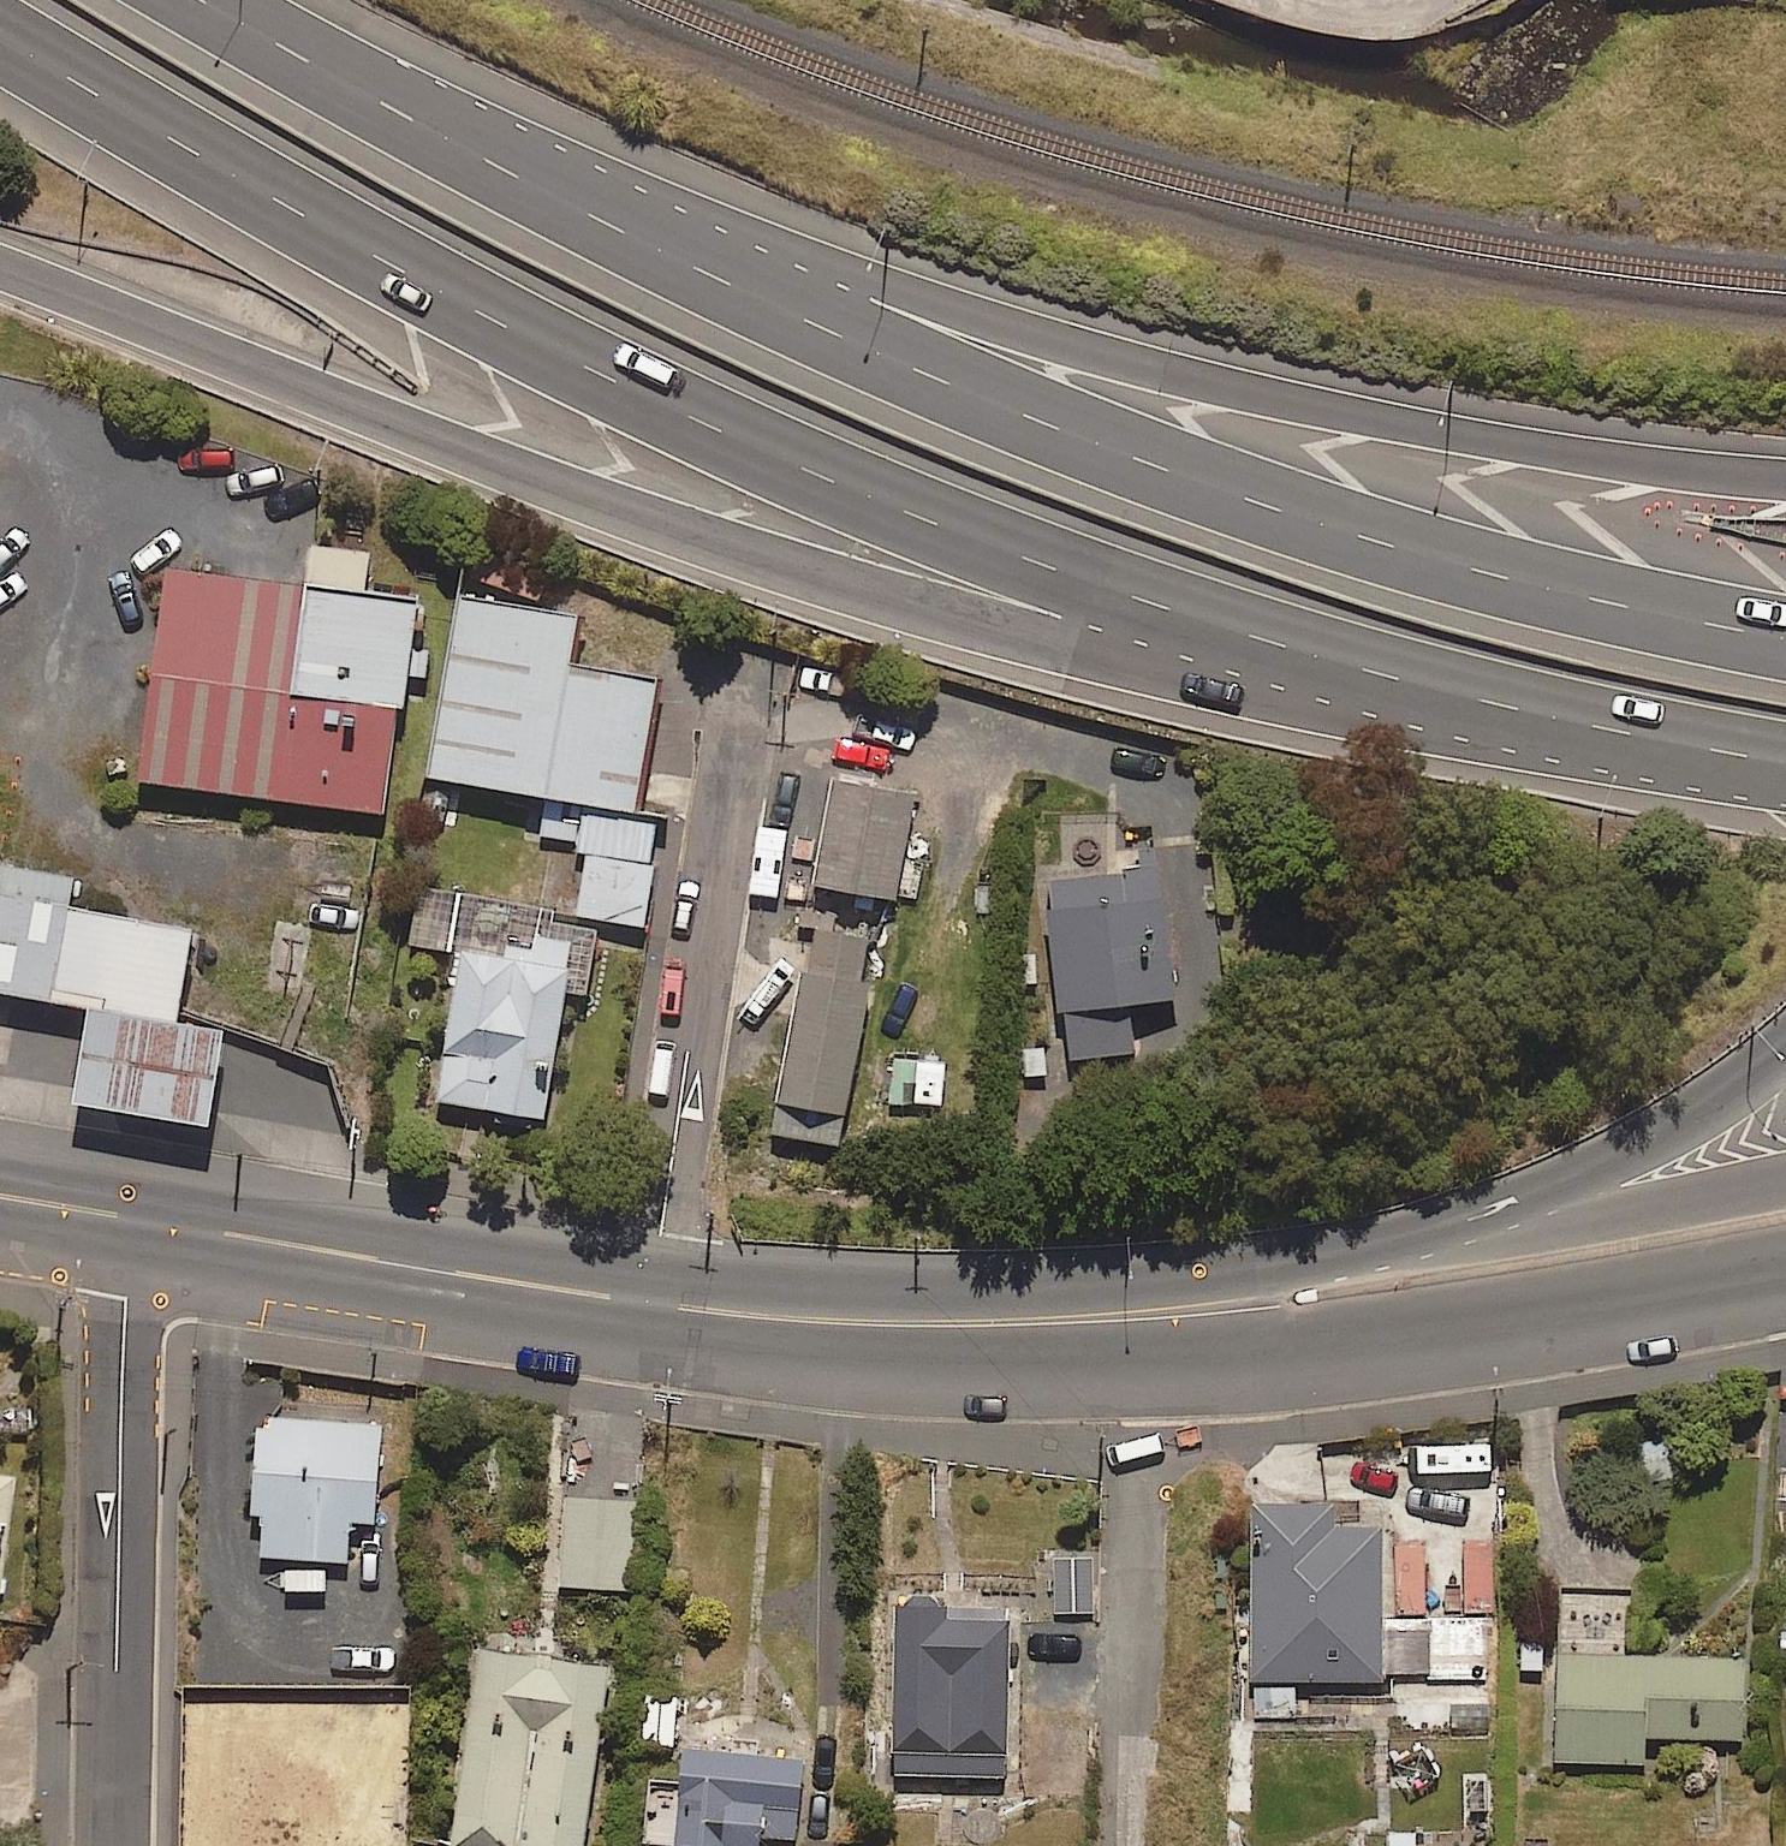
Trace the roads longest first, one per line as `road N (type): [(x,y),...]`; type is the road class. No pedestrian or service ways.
road 1 (motorway): [(1567,725),(1224,620),(655,403),(0,29)]
road 2 (motorway): [(1567,725),(1222,684),(814,575),(0,267)]
road 3 (motorway): [(425,129),(673,256),(1102,451),(1422,560),(1785,640)]
road 4 (motorway): [(425,129),(1071,348),(1312,413),(1785,480)]
road 5 (residential): [(744,678),(643,1308)]
road 6 (residential): [(118,1845),(132,1217)]
road 7 (secondary): [(1276,1318),(1643,1145),(1785,1044)]
road 8 (residential): [(1136,1845),(1131,1321)]
road 9 (secondary): [(132,1217),(643,1308)]
road 10 (secondary): [(1276,1318),(1785,1241)]
road 11 (secondary): [(643,1308),(878,1326),(1131,1321)]
road 12 (motorway): [(206,0),(425,129)]
road 13 (motorway): [(1785,746),(1567,725)]
road 14 (secondary): [(1131,1321),(1276,1318)]
road 15 (secondary): [(0,1195),(132,1217)]

